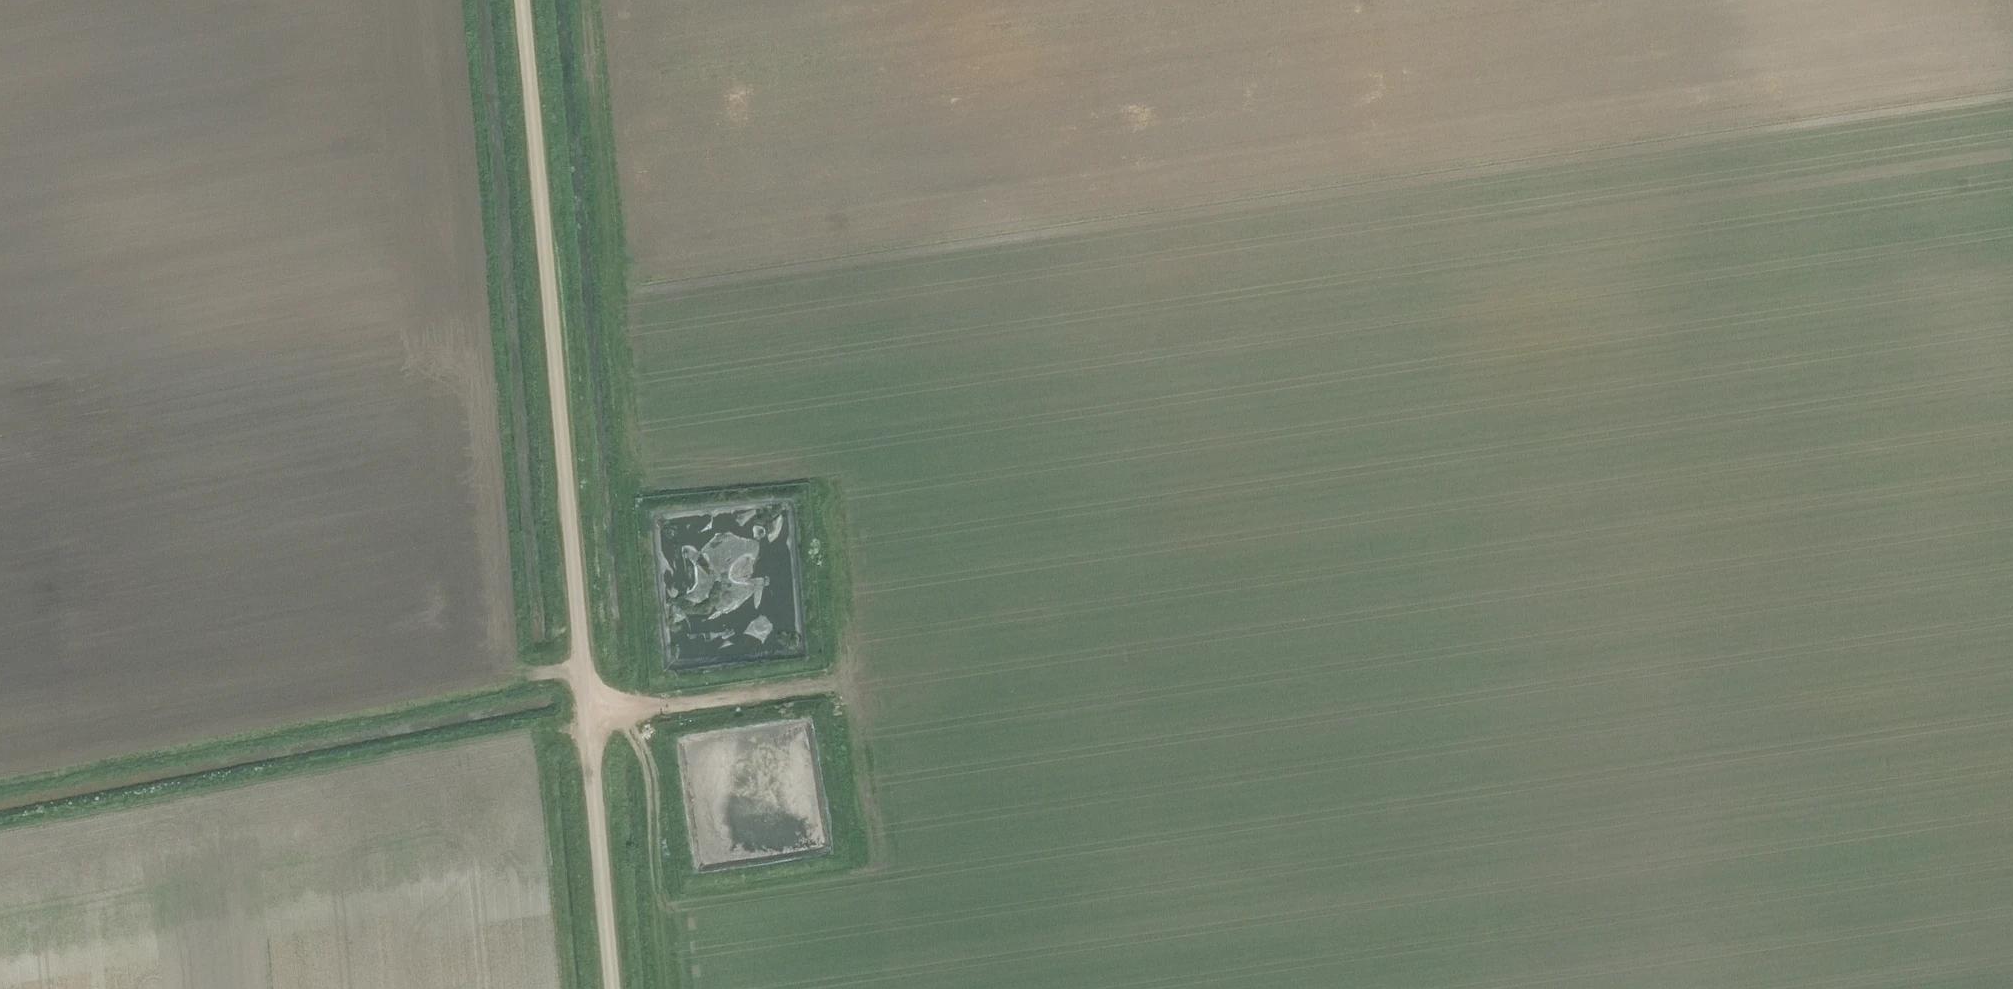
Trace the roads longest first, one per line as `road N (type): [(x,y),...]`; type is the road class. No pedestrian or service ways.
road 1 (unclassified): [(612,988),(523,0)]

